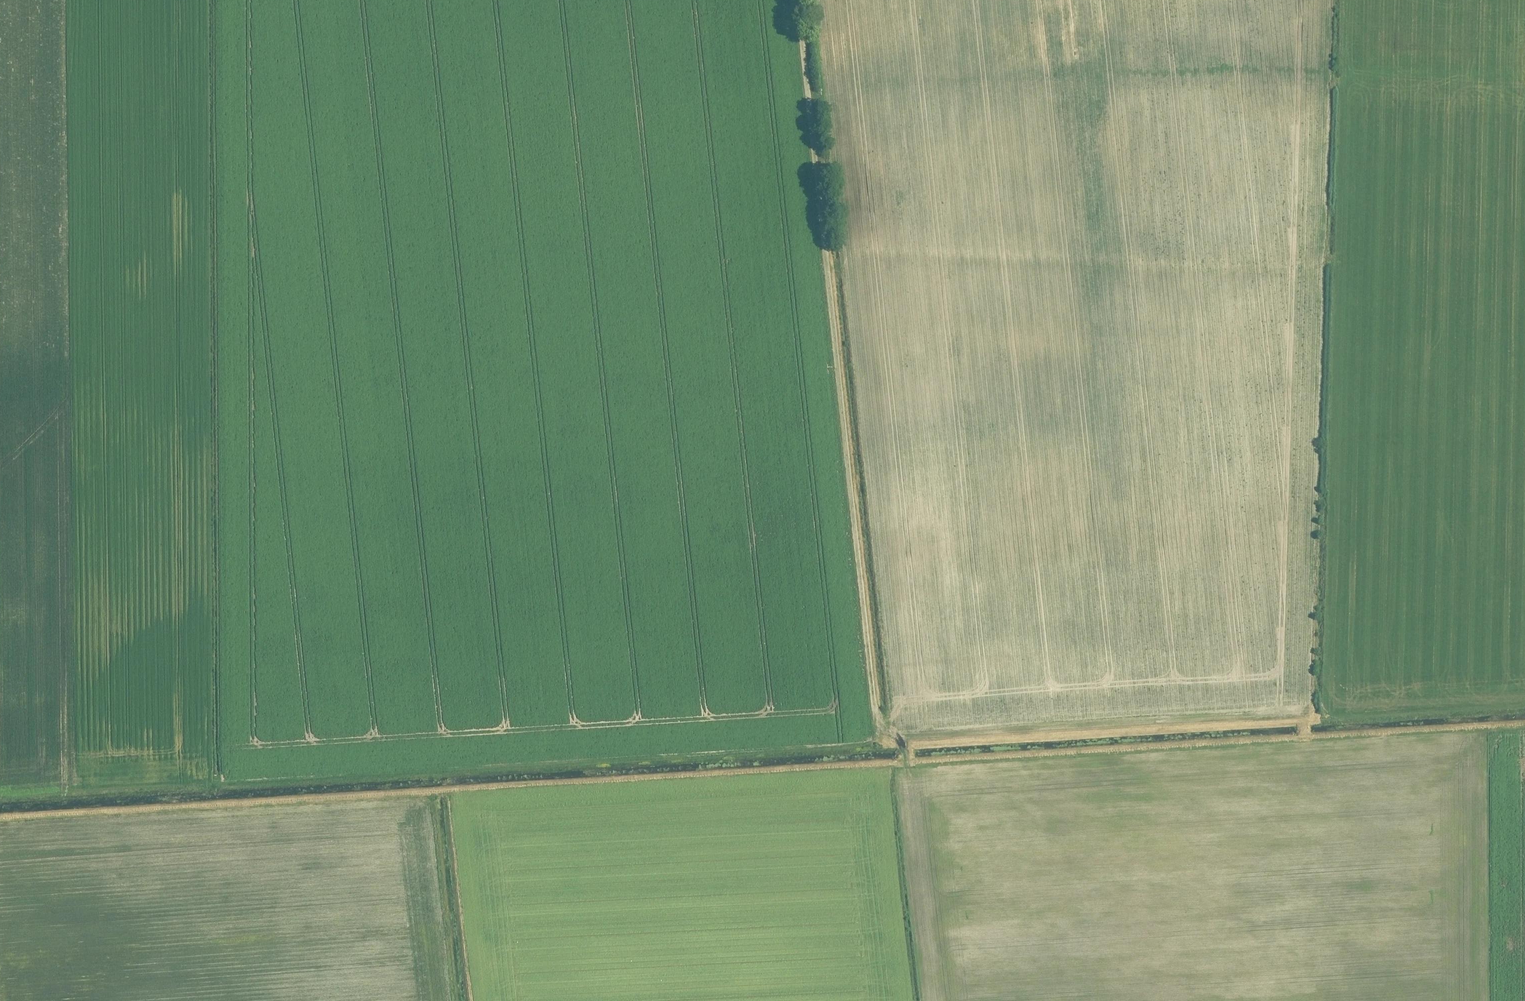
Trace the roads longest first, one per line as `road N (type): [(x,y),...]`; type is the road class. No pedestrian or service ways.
road 1 (unclassified): [(878,745),(798,0)]

